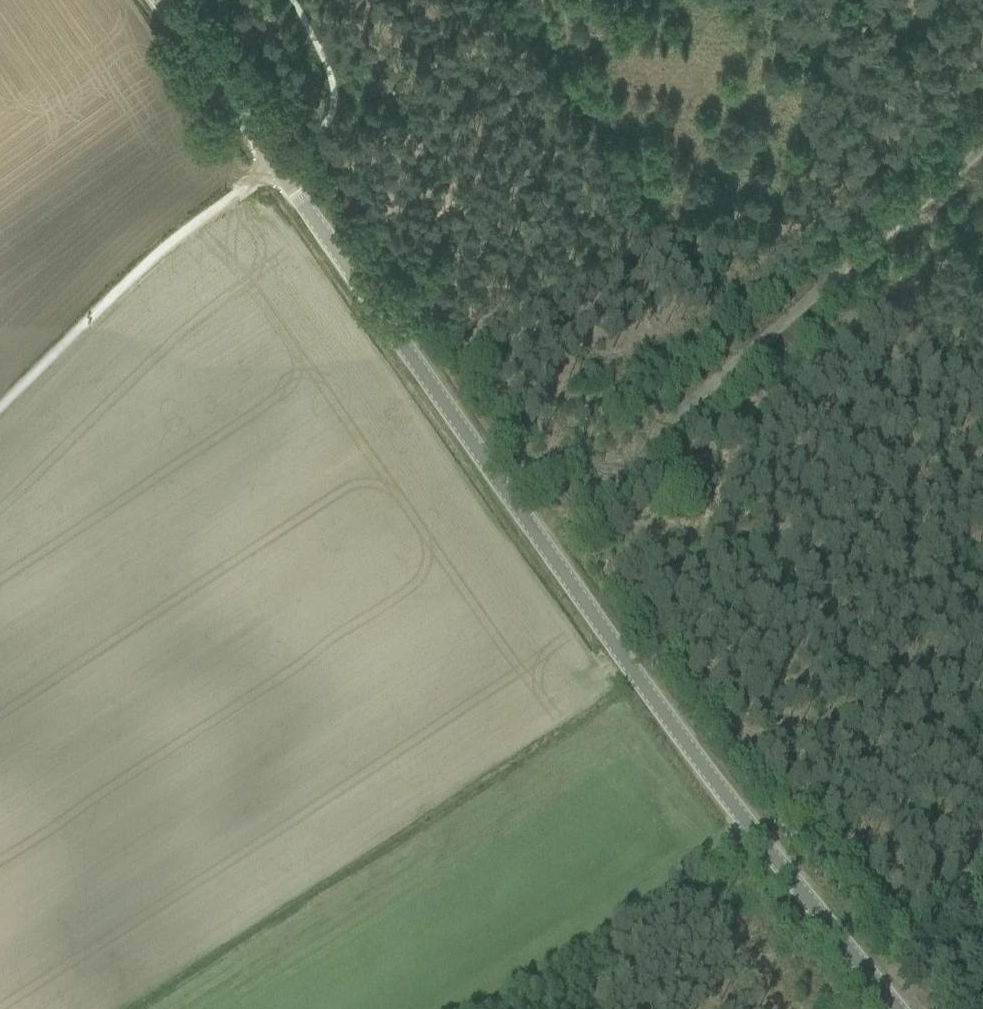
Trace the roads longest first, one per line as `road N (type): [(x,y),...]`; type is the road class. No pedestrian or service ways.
road 1 (tertiary): [(908,1008),(541,532),(160,0)]
road 2 (track): [(541,532),(982,153)]
road 3 (track): [(982,894),(884,978)]

